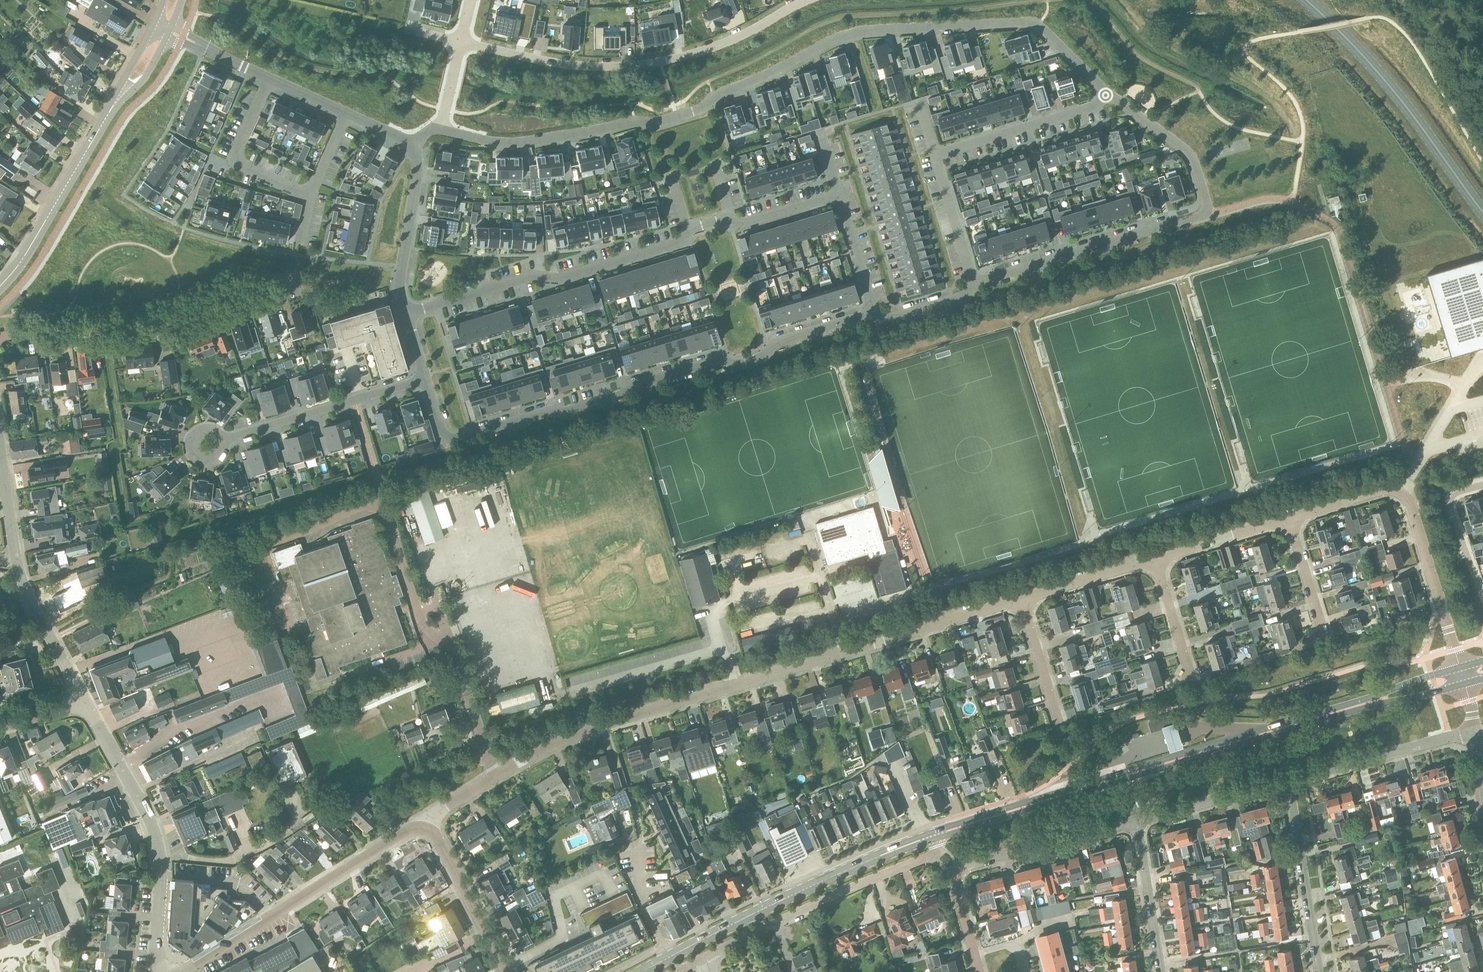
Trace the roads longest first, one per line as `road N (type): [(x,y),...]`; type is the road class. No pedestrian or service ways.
road 1 (residential): [(1110,95),(1031,21),(846,35),(713,95),(699,109),(655,122),(498,142),(441,129)]
road 2 (residential): [(1020,598),(586,726),(537,748),(429,821)]
road 3 (tertiary): [(937,834),(1462,676)]
road 4 (residential): [(426,379),(445,442),(552,410),(569,413),(721,360),(743,365),(768,357),(773,344),(873,315)]
road 5 (residential): [(406,314),(536,277),(563,280),(681,242),(688,231),(729,218),(744,225),(838,196)]
road 6 (residential): [(976,280),(1208,211),(1186,151),(1110,95)]
road 7 (residential): [(461,42),(565,65),(661,63),(734,40),(808,0)]
road 8 (tertiary): [(643,971),(937,834)]
road 9 (residential): [(1462,676),(1400,495),(1375,488),(1287,515)]
road 10 (residential): [(0,341),(16,333),(163,325),(294,277)]
road 11 (residential): [(182,971),(429,821)]
road 12 (residential): [(162,971),(154,834),(87,705)]
road 13 (residential): [(975,955),(953,875),(959,869),(1137,820)]
road 14 (secondary): [(1482,211),(1392,87),(1308,0)]
road 15 (residential): [(87,705),(22,583),(0,450)]
road 16 (residential): [(706,957),(933,858),(937,834)]
road 17 (residential): [(208,446),(426,379)]
road 18 (tertiary): [(0,286),(28,254),(116,100)]
road 19 (residential): [(1320,971),(1290,780)]
road 20 (residential): [(1290,780),(1475,731)]
road 21 (residential): [(936,155),(1110,95)]
road 22 (residential): [(411,145),(419,161),(399,288),(406,314)]
road 23 (residential): [(269,78),(238,158),(311,196)]
road 24 (residential): [(503,966),(429,821)]
road 25 (residential): [(503,966),(561,938),(556,897),(607,874)]
road 26 (residential): [(1137,820),(1290,780)]
road 27 (residential): [(1162,971),(1137,820)]
road 28 (residential): [(1287,515),(1151,557)]
road 29 (residential): [(1482,599),(1448,500),(1482,484)]
road 30 (residential): [(1151,557),(1020,598)]
road 31 (residential): [(976,280),(936,155)]
road 32 (residential): [(1323,641),(1287,515)]
road 33 (residential): [(1057,718),(1020,598)]
road 34 (residential): [(838,196),(873,315)]
road 35 (residential): [(1189,673),(1151,557)]

